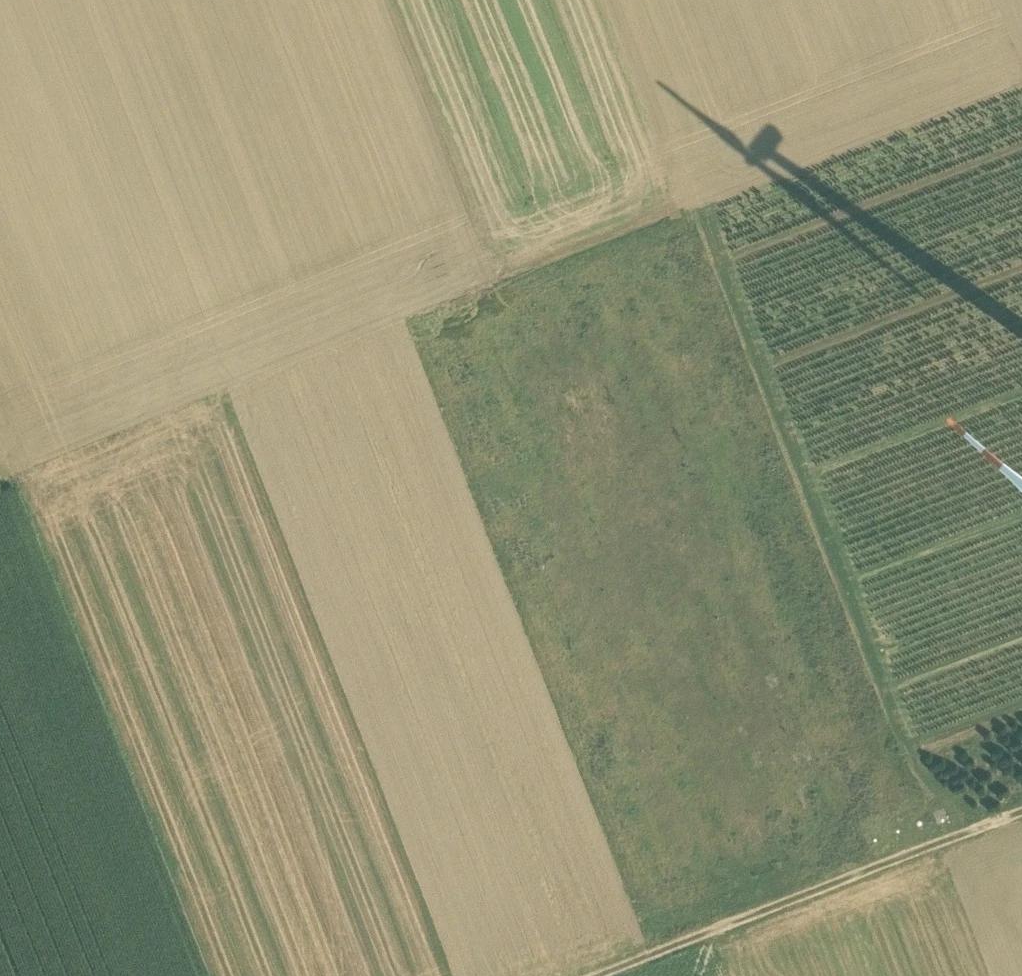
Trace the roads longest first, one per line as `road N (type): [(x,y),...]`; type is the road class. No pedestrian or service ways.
road 1 (track): [(601,975),(1021,812)]

